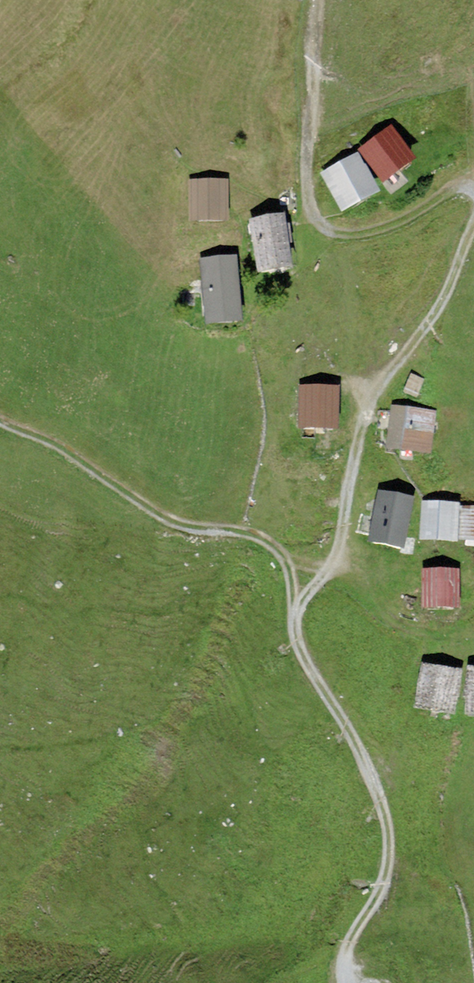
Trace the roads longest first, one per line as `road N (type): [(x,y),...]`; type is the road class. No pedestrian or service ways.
road 1 (track): [(344,982),(341,965),(387,871),(390,825),(357,744),(295,636),(295,614),(338,565),(364,419),(449,282),(473,214)]
road 2 (track): [(473,190),(453,189),(411,228),(365,237),(316,227),(303,198),(319,0)]
road 3 (track): [(295,614),(280,548),(175,526),(0,408)]

